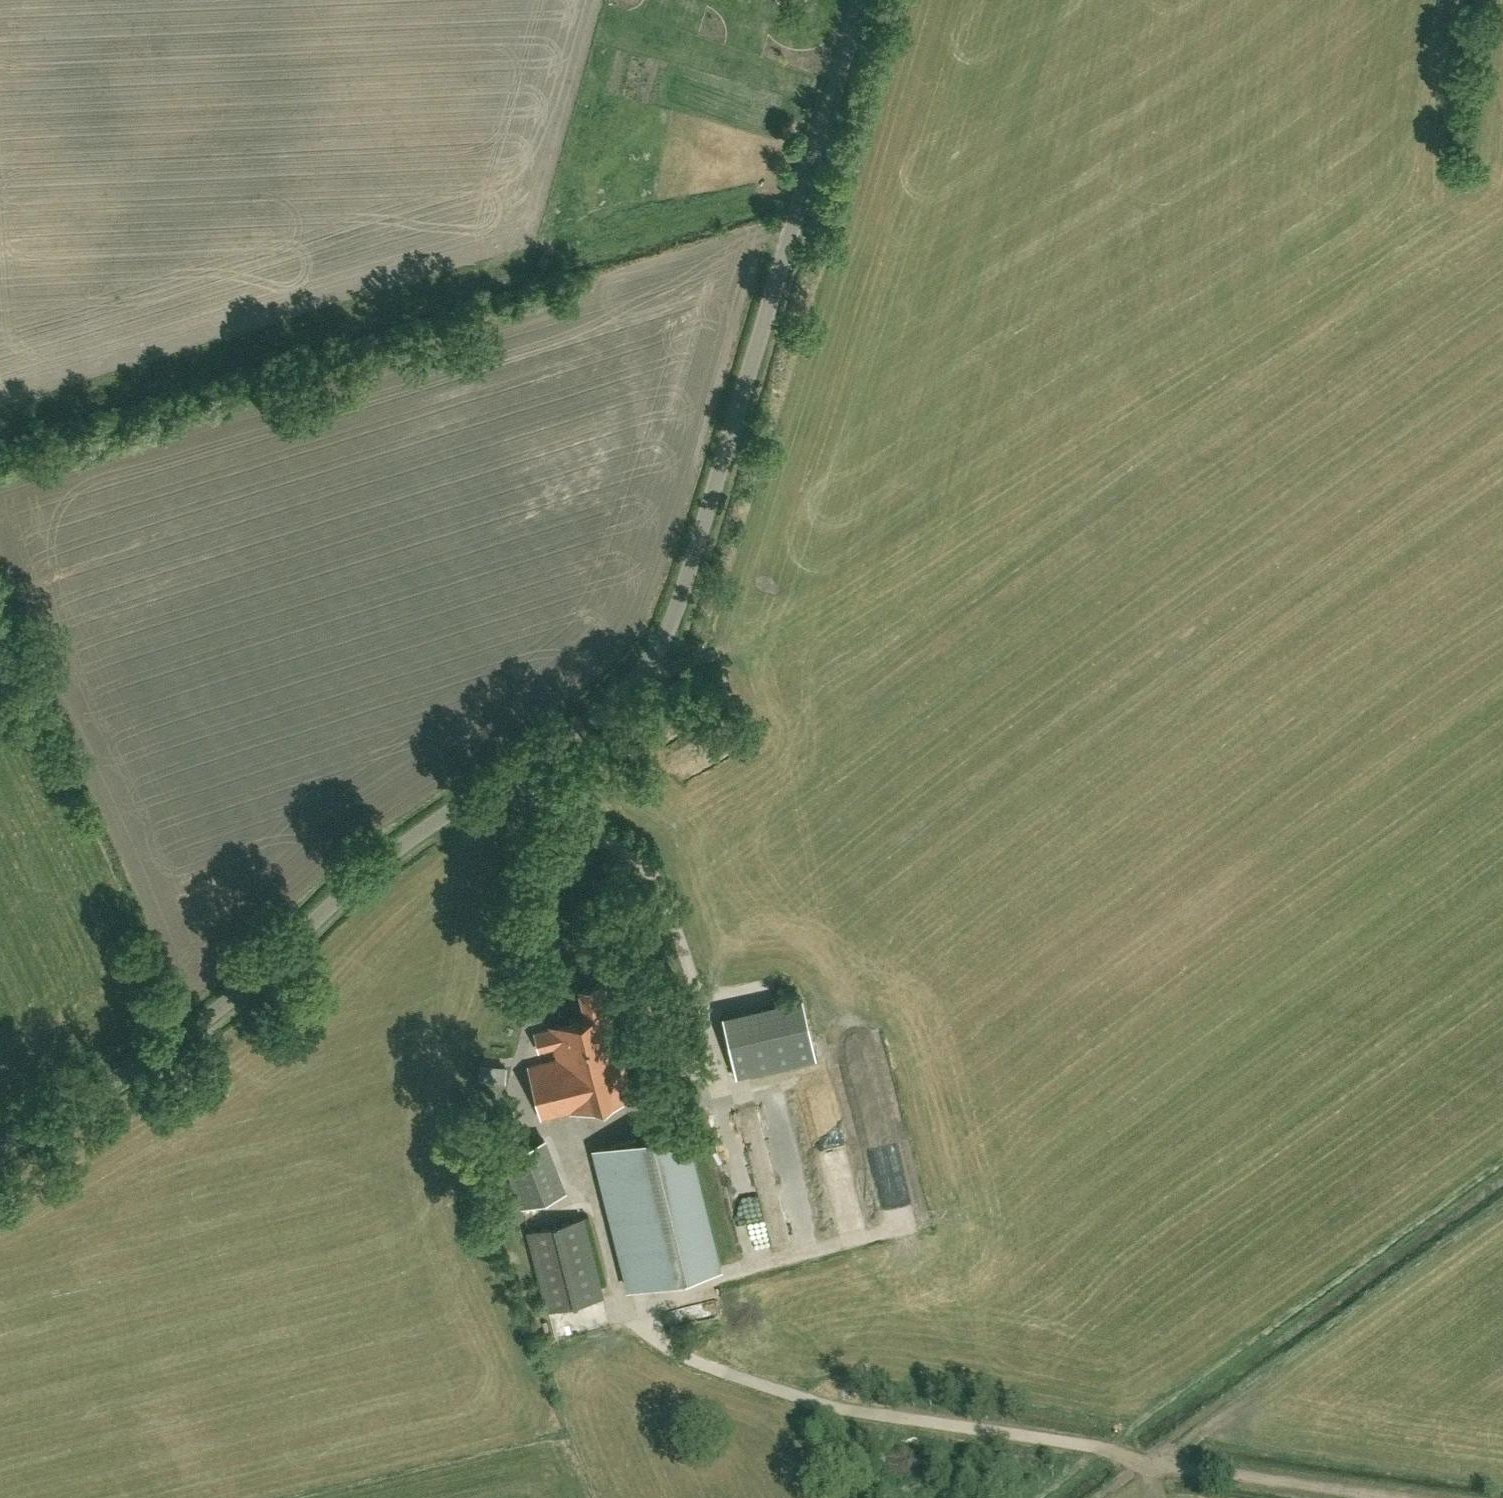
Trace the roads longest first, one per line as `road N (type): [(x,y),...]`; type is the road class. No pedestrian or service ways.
road 1 (unclassified): [(0,1147),(204,1016),(375,861),(631,678),(668,620),(857,0)]

